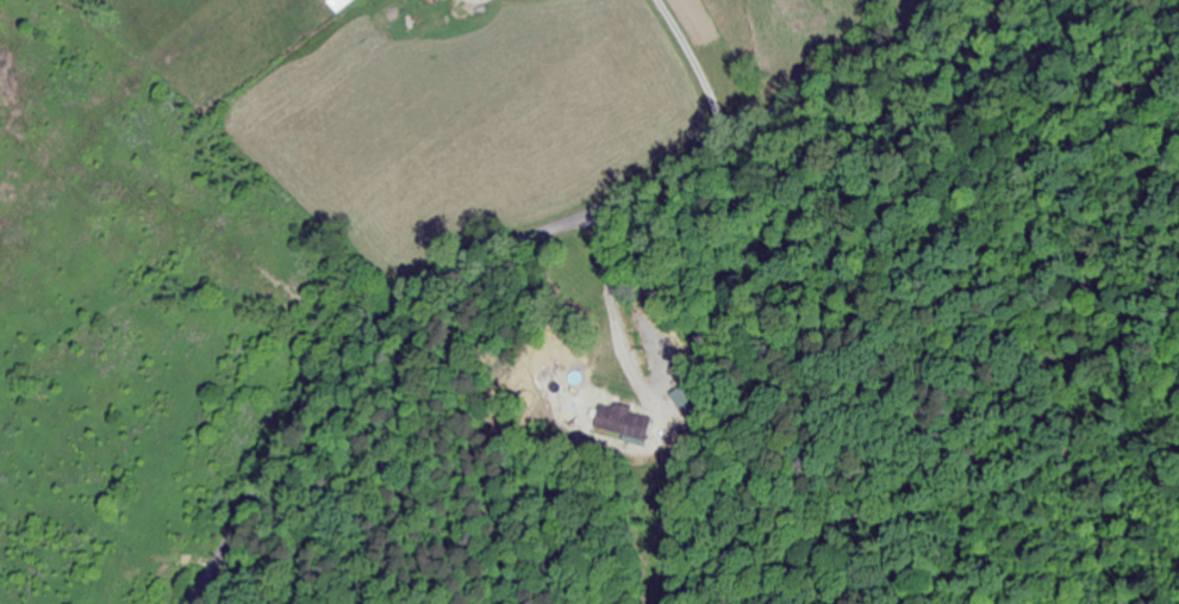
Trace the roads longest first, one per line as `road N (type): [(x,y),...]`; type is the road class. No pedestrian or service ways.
road 1 (residential): [(184,603),(302,413),(358,337),(398,301),(461,257),(538,235),(731,139),(922,0)]

